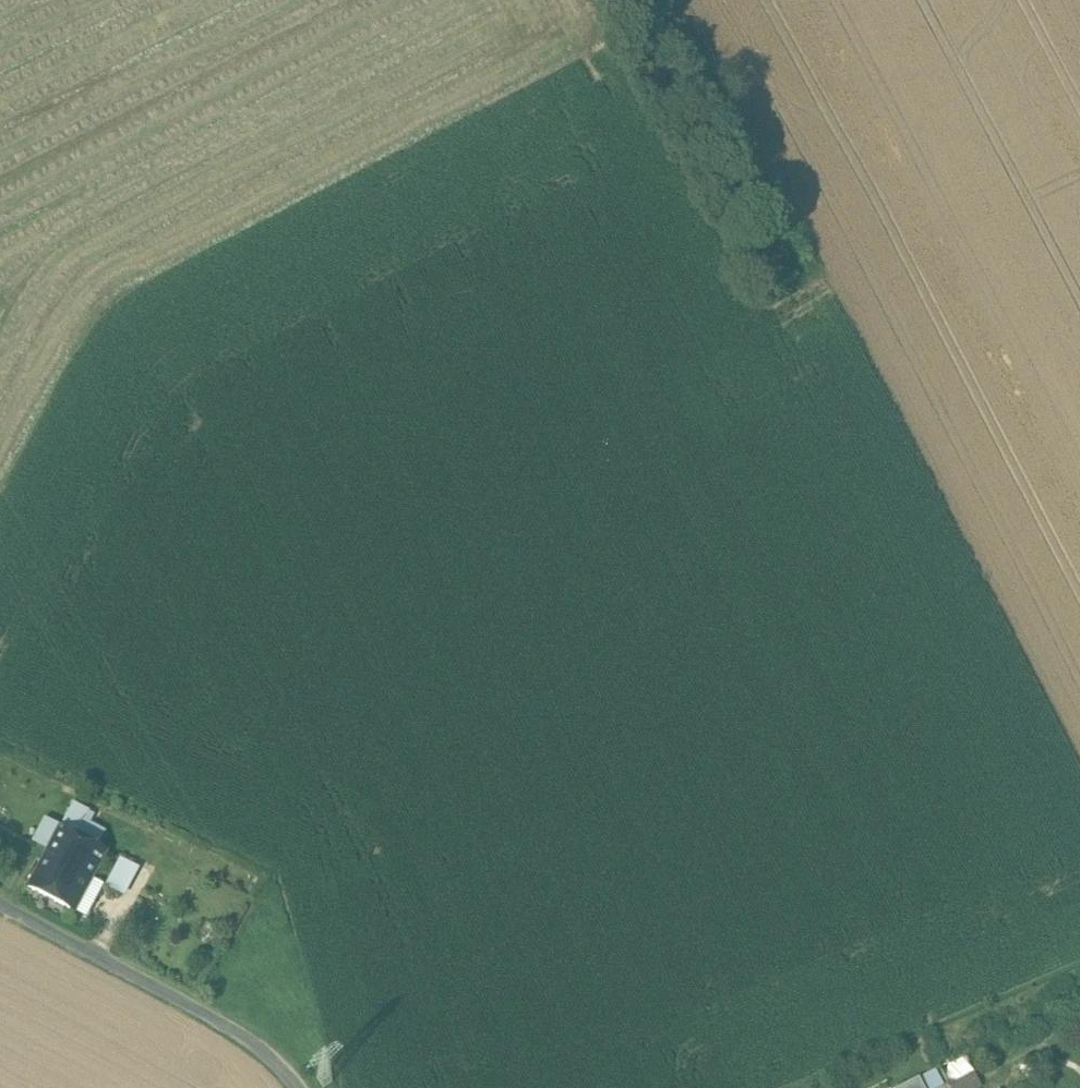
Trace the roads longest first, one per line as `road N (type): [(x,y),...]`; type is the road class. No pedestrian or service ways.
road 1 (unclassified): [(303,1087),(273,1046),(0,905)]

